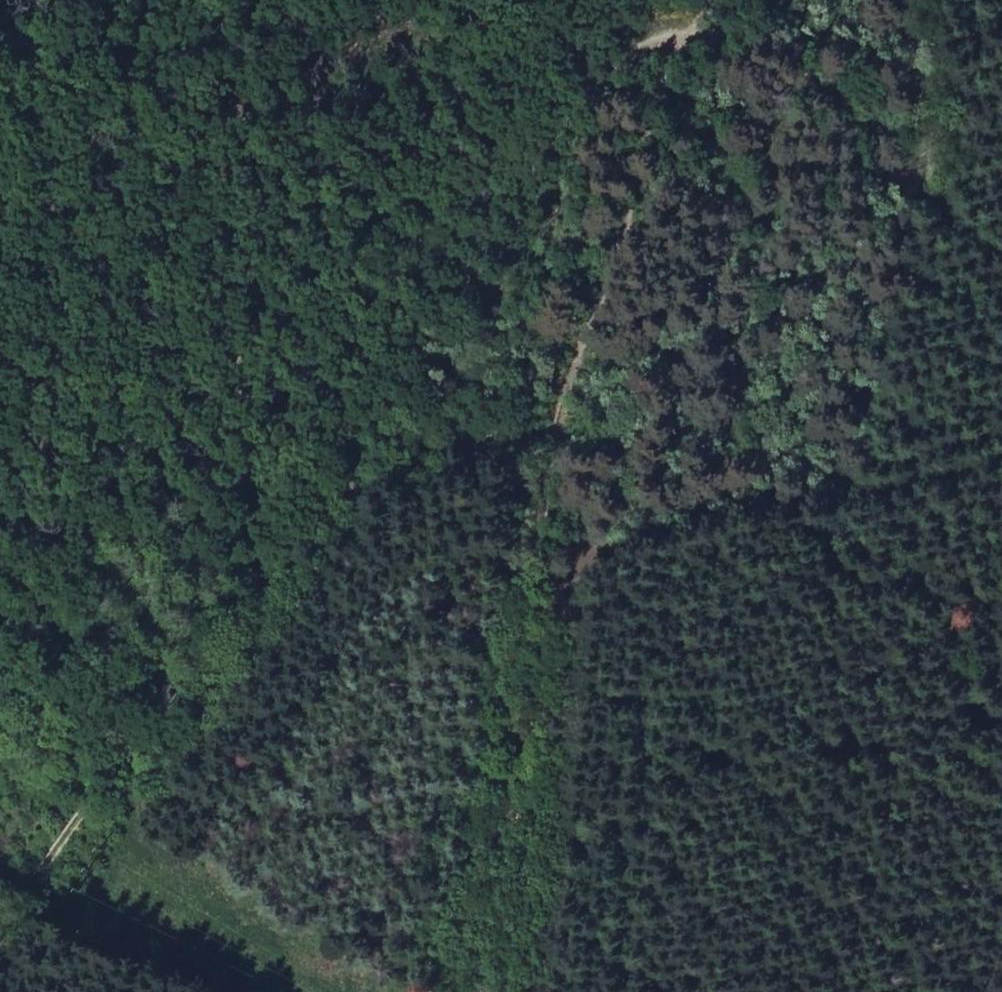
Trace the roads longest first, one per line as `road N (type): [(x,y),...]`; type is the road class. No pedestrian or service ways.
road 1 (track): [(0,914),(196,653),(341,482),(583,83),(641,39),(704,26)]
road 2 (track): [(704,26),(609,196),(561,355),(531,543),(490,991)]
road 3 (track): [(704,26),(742,24),(778,44),(850,98),(901,167),(917,164),(926,147),(907,0)]

